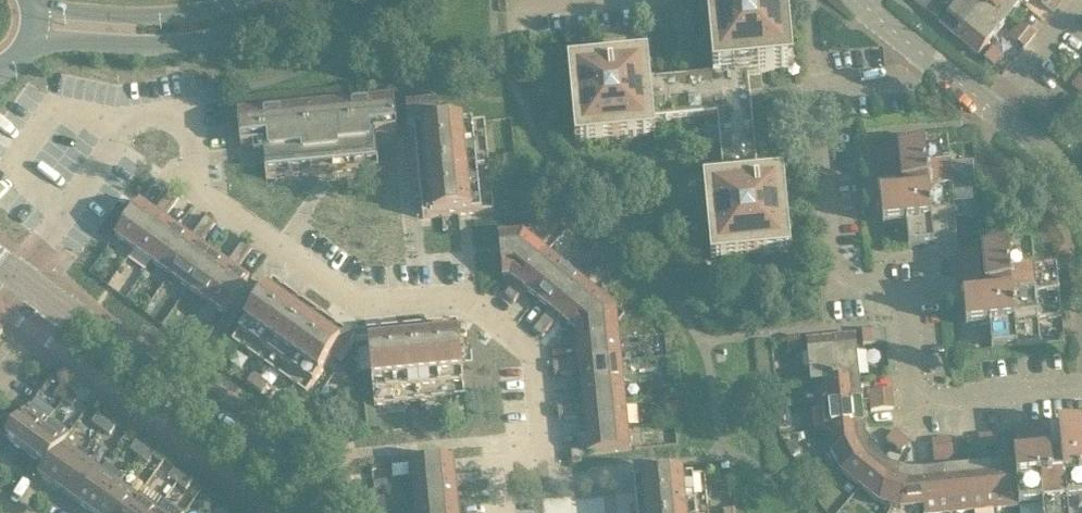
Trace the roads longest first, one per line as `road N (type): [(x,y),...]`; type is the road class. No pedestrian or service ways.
road 1 (residential): [(502,512),(499,489),(543,445),(536,361),(474,305),(365,306),(204,194),(197,154)]
road 2 (residential): [(1081,385),(914,400),(904,287),(832,292),(815,88)]
road 3 (residential): [(310,512),(265,461),(58,305)]
road 4 (secondary): [(30,42),(201,41),(241,33),(313,0)]
road 5 (residential): [(197,154),(183,119),(143,113),(23,279)]
road 6 (secondary): [(246,0),(131,16),(34,9)]
road 7 (residential): [(1081,0),(992,109)]
road 8 (residential): [(1081,196),(1069,174),(992,109)]
road 9 (residential): [(815,88),(912,79),(927,58)]

